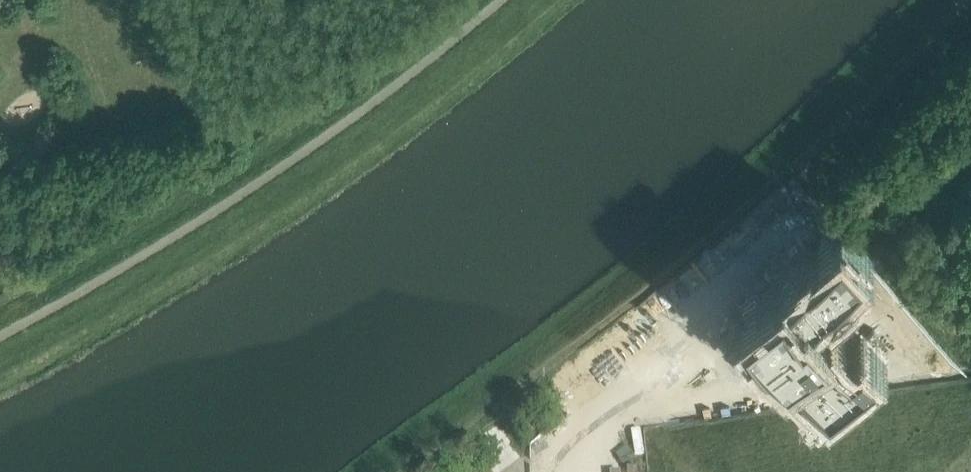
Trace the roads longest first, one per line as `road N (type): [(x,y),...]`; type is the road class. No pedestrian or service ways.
road 1 (track): [(662,363),(705,285),(970,57)]
road 2 (residential): [(662,363),(521,471)]

